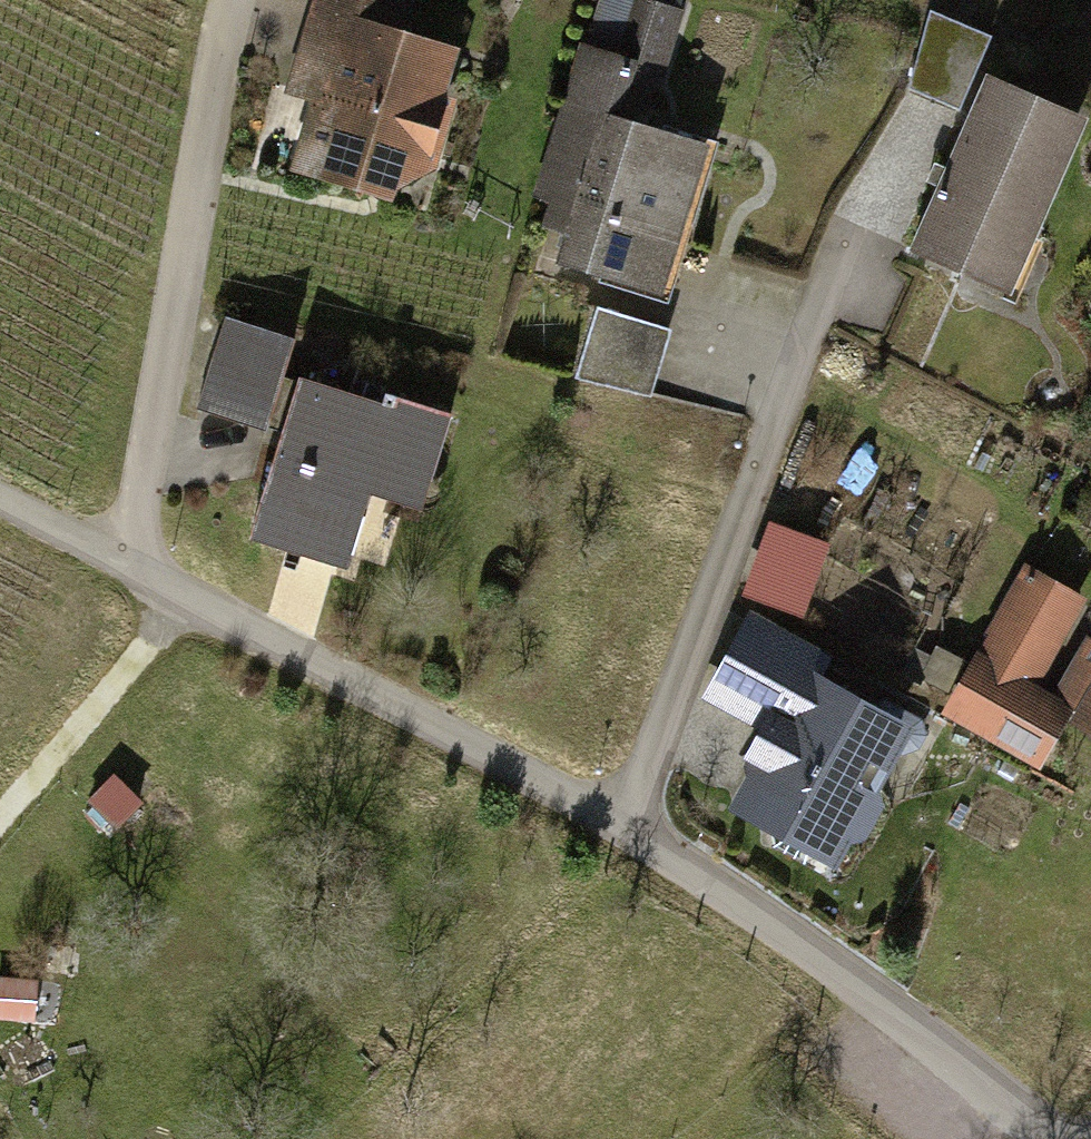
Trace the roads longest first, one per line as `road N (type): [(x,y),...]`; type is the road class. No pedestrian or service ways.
road 1 (residential): [(613,811),(139,561),(120,478),(225,0)]
road 2 (residential): [(868,193),(613,811)]
road 3 (residential): [(1047,1138),(658,830),(613,811)]
road 4 (track): [(192,589),(0,823)]
road 5 (track): [(139,561),(0,491)]

